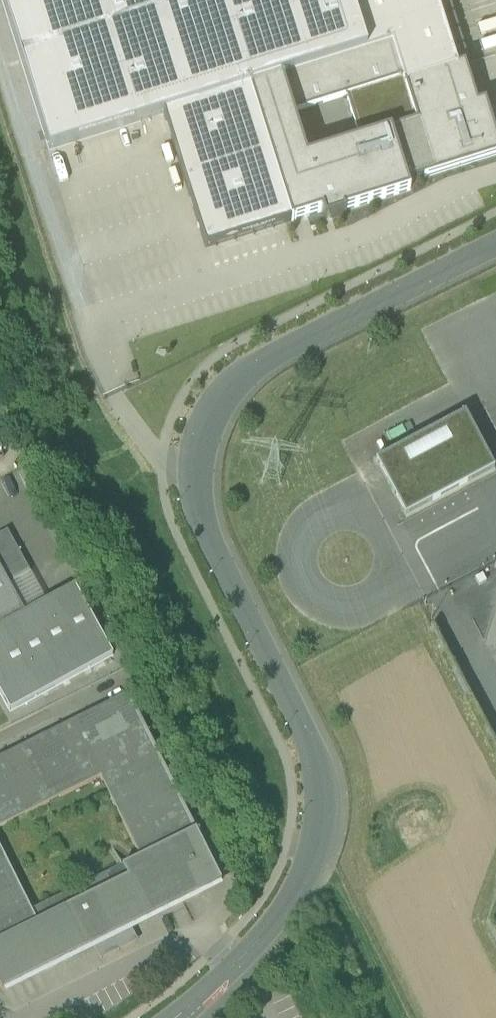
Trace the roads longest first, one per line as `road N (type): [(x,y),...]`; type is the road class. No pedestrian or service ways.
road 1 (unclassified): [(176,1017),(297,893),(321,843),(325,812),(312,746),(209,532),(198,495),(203,435),(215,408),(250,370),(495,247)]

